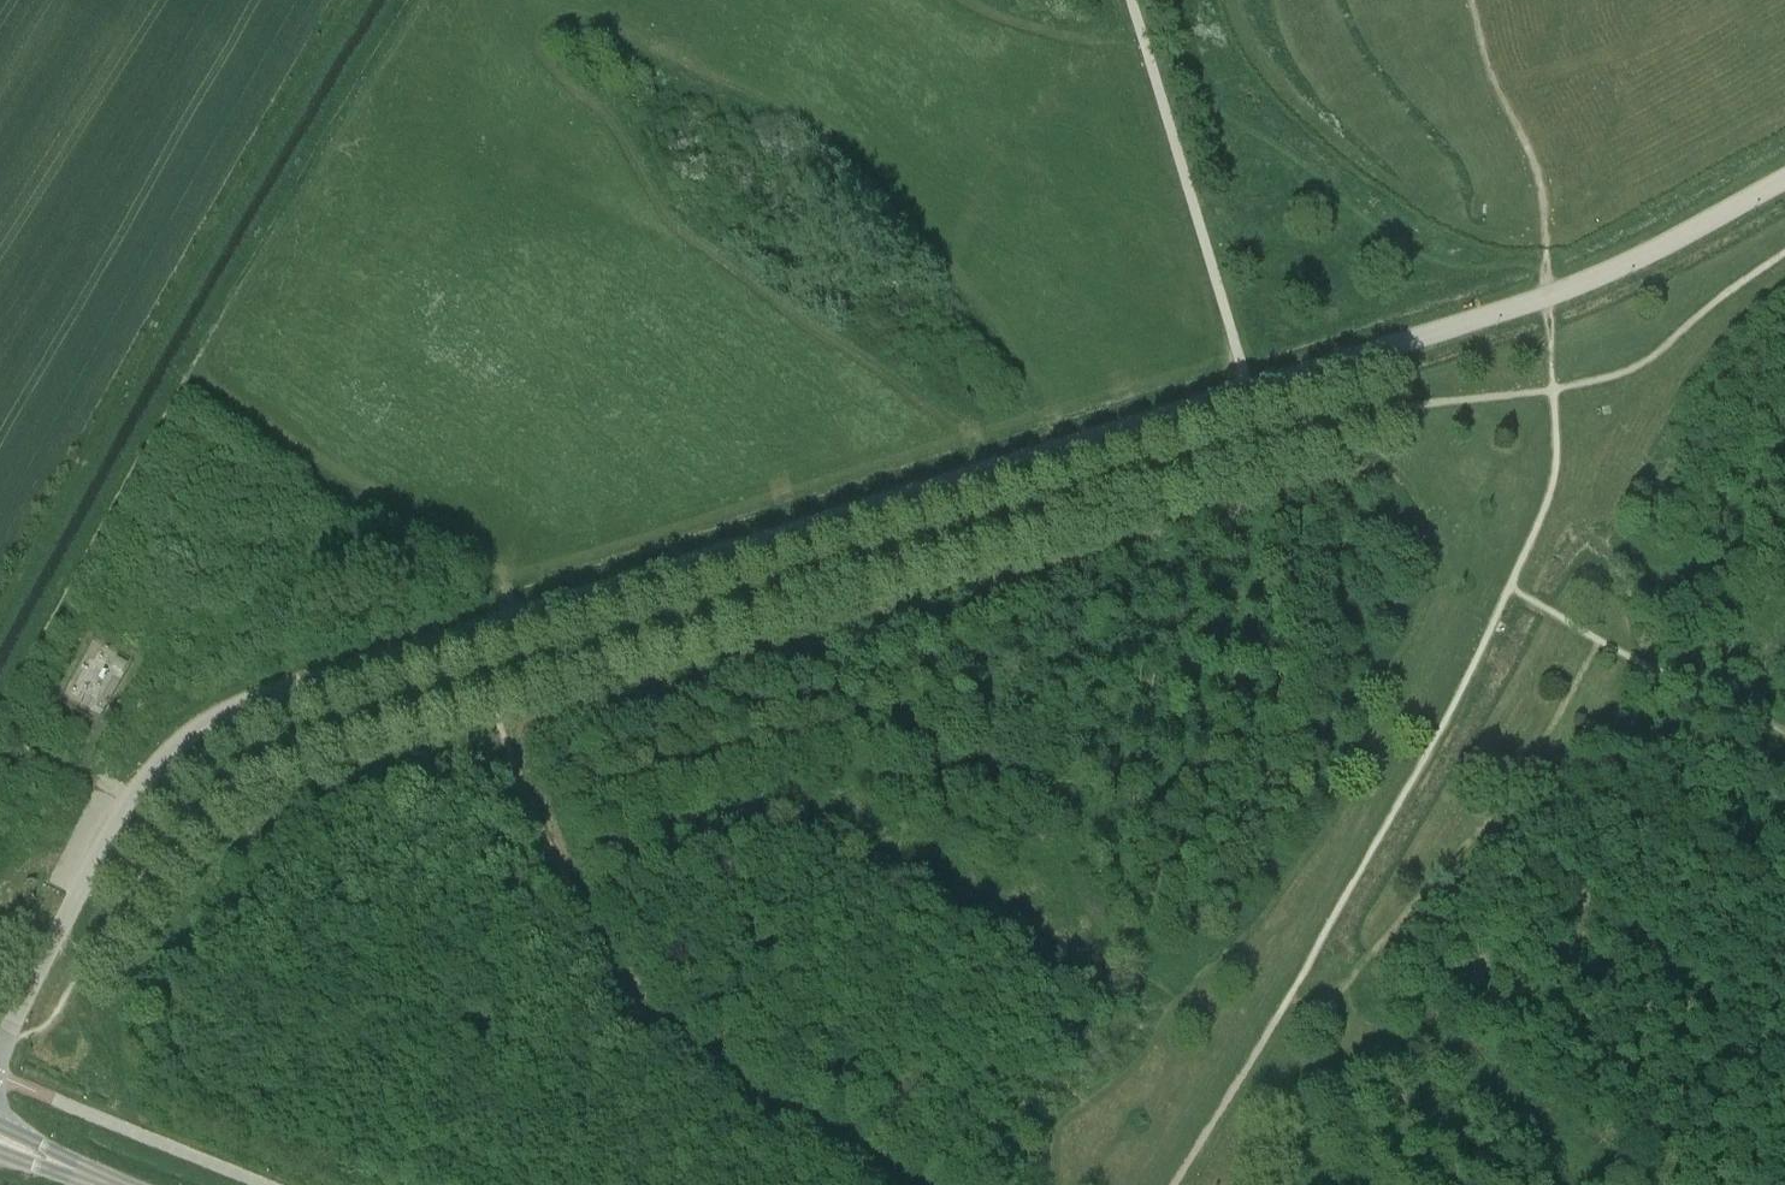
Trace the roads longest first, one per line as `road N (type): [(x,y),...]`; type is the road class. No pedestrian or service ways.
road 1 (unclassified): [(1784,183),(1545,301),(250,705),(209,724),(144,787),(65,921),(0,1055)]
road 2 (tertiary): [(124,1184),(0,1136)]

